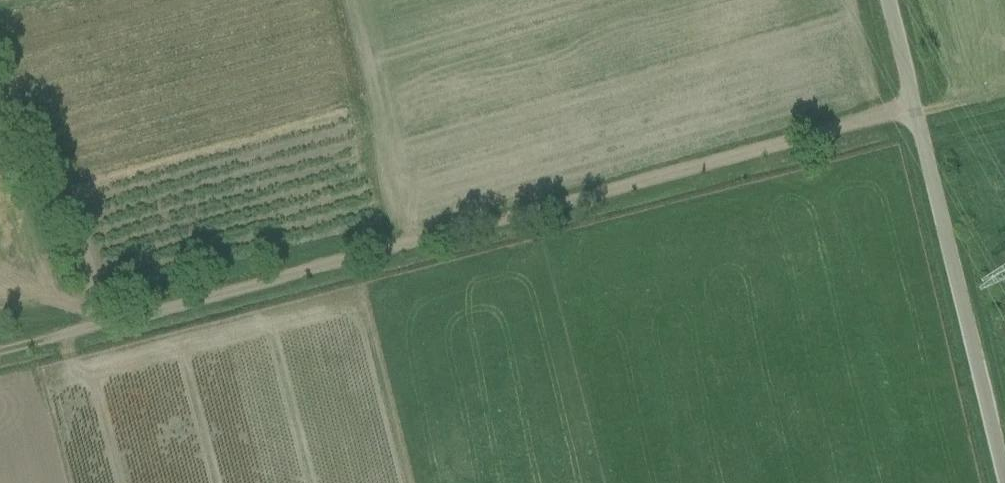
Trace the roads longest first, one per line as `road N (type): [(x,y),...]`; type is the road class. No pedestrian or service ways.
road 1 (track): [(917,112),(0,350)]
road 2 (unclassified): [(1004,482),(890,0)]
road 3 (track): [(0,78),(114,320)]

